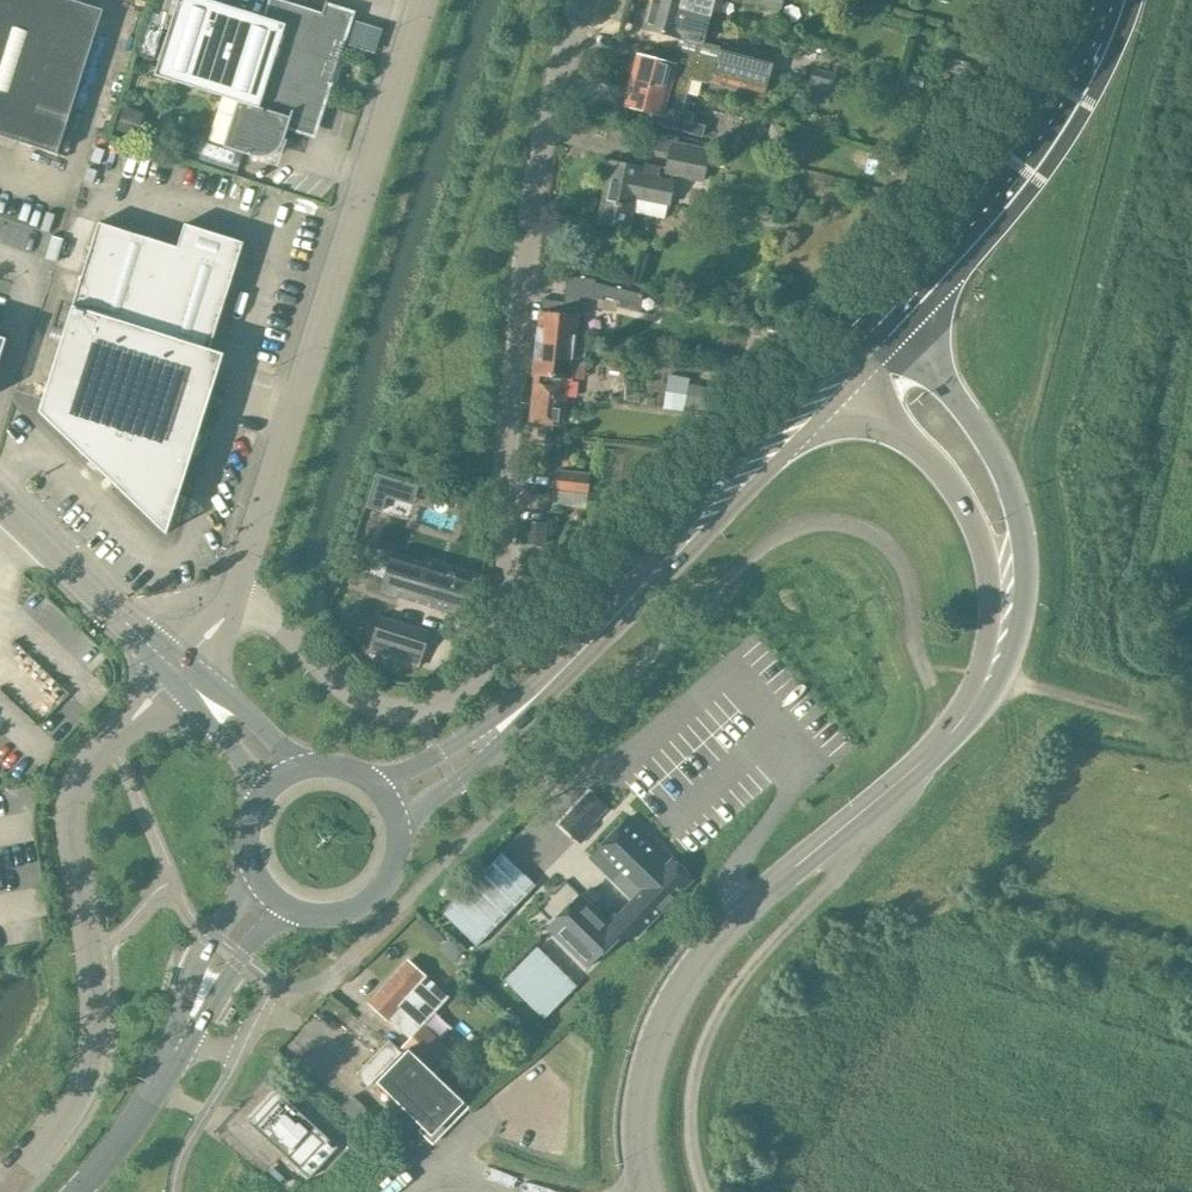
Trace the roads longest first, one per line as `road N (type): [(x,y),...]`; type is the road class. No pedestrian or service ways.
road 1 (unclassified): [(240,589),(354,692),(393,706),(451,696),(490,655),(503,601),(536,169),(577,0)]
road 2 (unclassified): [(240,589),(425,0)]
road 3 (tertiary): [(649,1191),(642,1087),(679,984),(750,903),(950,736)]
road 4 (unclassified): [(12,1191),(89,1076),(95,1012),(69,818),(82,773),(112,739)]
road 5 (tertiary): [(950,736),(1003,680),(1021,625),(1025,547),(996,454),(901,333)]
road 6 (secondary): [(1115,0),(1075,85),(1001,192),(857,335)]
road 7 (secondary): [(901,333),(1030,192),(1084,116),(1136,0)]
road 8 (tertiary): [(855,382),(944,469),(978,531),(989,614),(978,674),(950,736)]
road 9 (secondary): [(857,335),(624,589),(619,612)]
road 10 (secondary): [(619,612),(652,591),(855,382)]
road 11 (track): [(1191,656),(1157,639),(1143,604),(1191,402)]
road 12 (tertiary): [(177,671),(0,505)]
road 13 (secondary): [(398,829),(516,726),(541,690)]
road 14 (secondary): [(256,874),(199,960),(176,1051)]
road 15 (secondary): [(541,690),(376,784)]
road 16 (secondary): [(176,1051),(256,936),(294,909)]
road 17 (secondary): [(75,1191),(137,1117),(176,1051)]
road 18 (tertiary): [(317,763),(294,757),(212,685),(177,671)]
road 19 (secondary): [(294,909),(333,914),(369,899),(393,868),(398,829)]
road 20 (tertiary): [(177,671),(189,699),(252,771),(258,800)]

